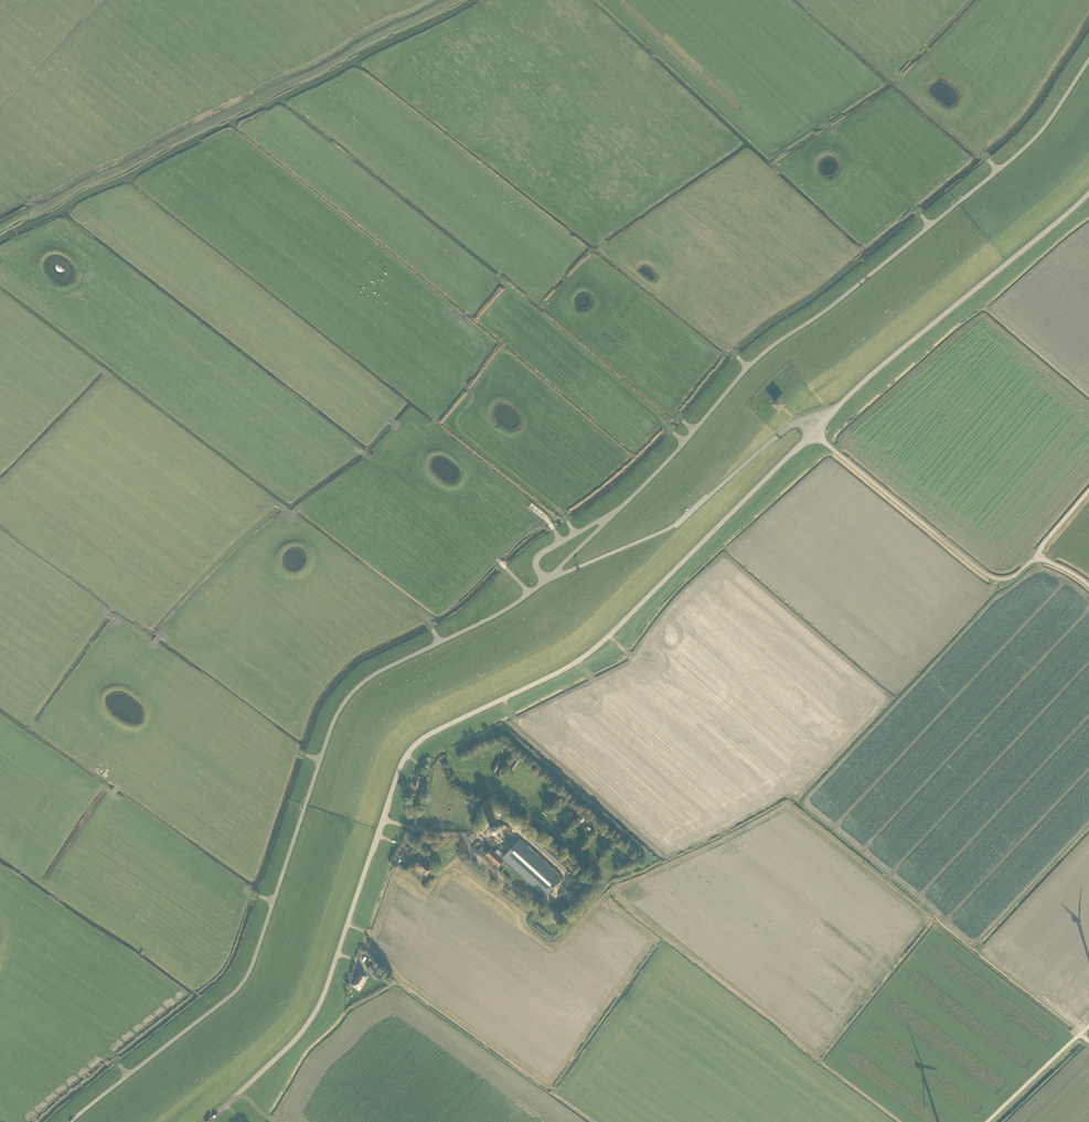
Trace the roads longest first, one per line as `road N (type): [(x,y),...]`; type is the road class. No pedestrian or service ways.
road 1 (unclassified): [(208,1121),(293,1043),(319,1006),(415,746),(587,654),(814,432)]
road 2 (unclassified): [(814,432),(1088,193)]
road 3 (unclassified): [(1088,585),(1040,559),(1009,578),(991,577),(814,432)]
road 4 (track): [(987,1121),(1088,1026)]

